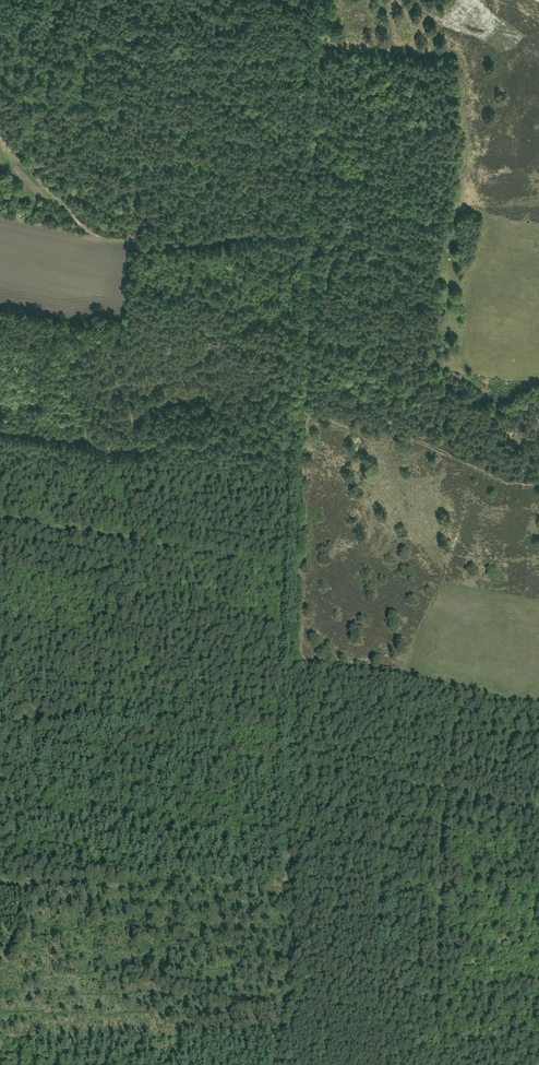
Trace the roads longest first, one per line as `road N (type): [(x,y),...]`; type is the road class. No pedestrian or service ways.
road 1 (track): [(0,142),(10,165),(104,241),(240,239)]
road 2 (track): [(0,523),(235,561)]

